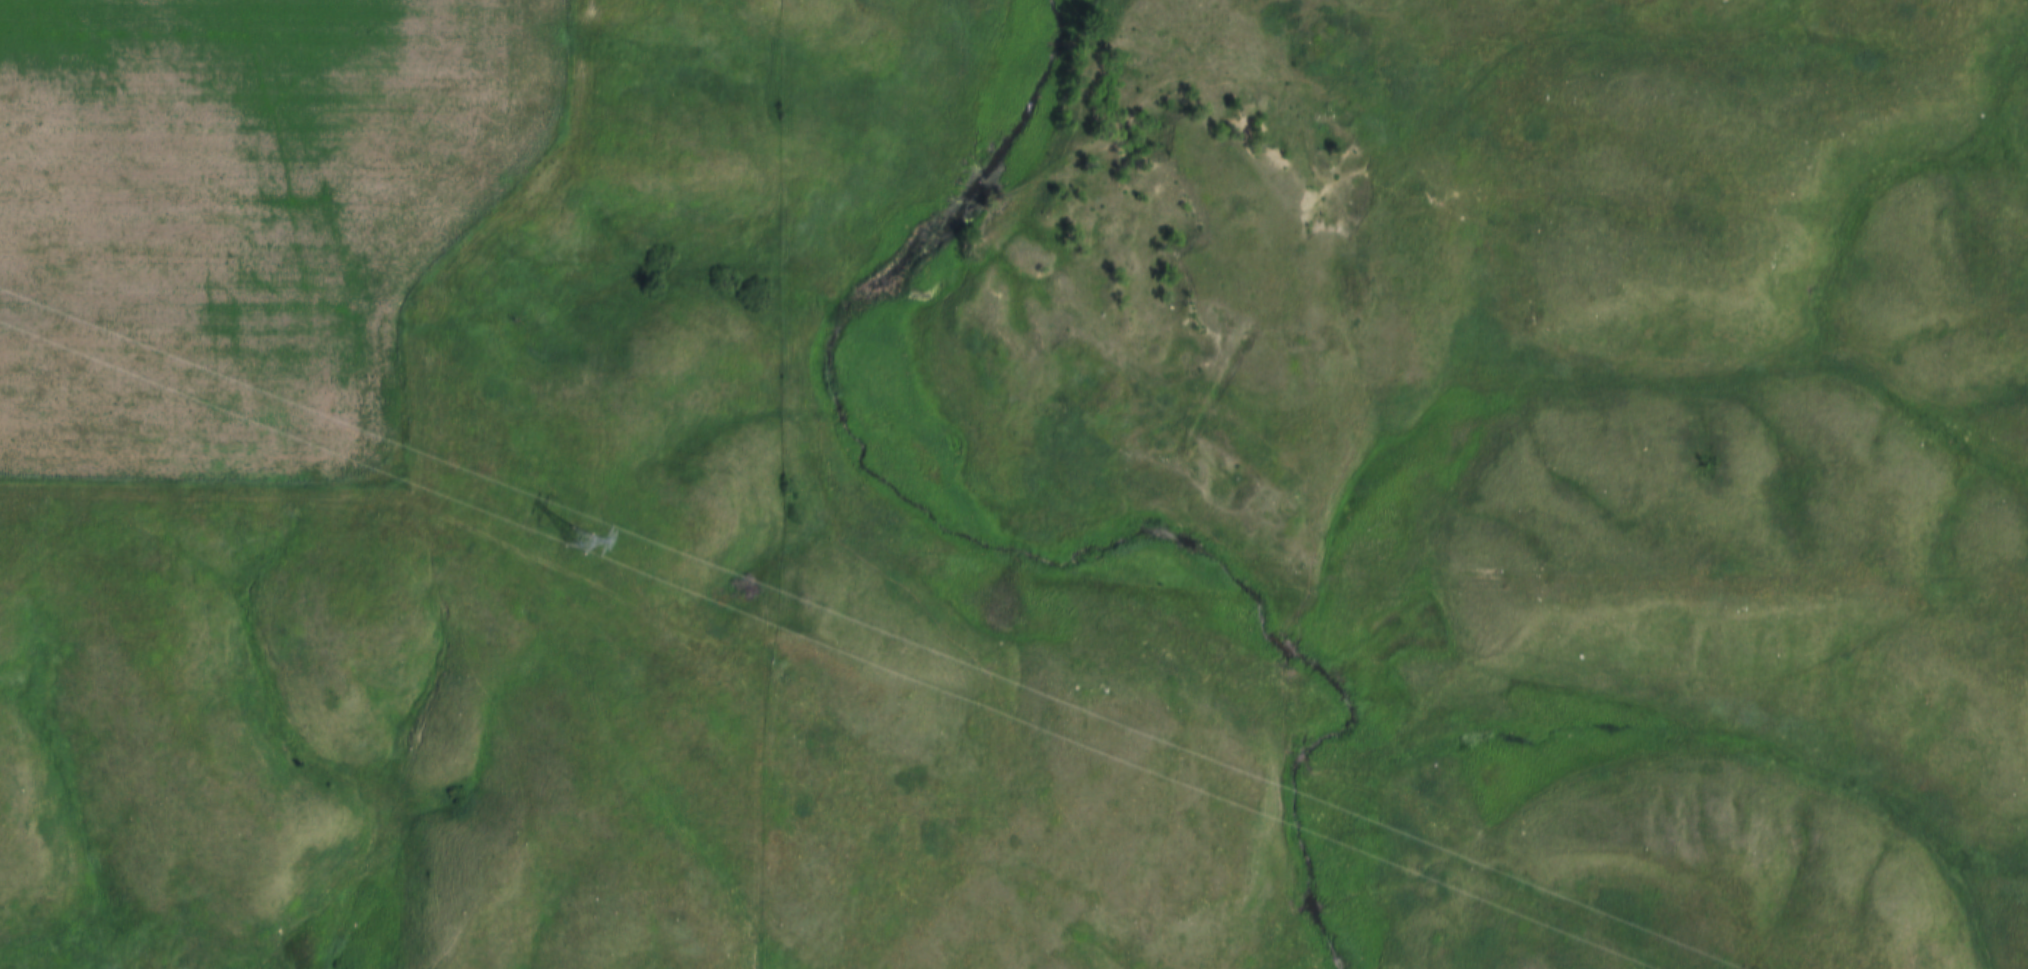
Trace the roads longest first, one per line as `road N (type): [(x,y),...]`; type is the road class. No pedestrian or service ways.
road 1 (track): [(1389,0),(1318,10),(1287,36),(1197,62),(1075,156)]

